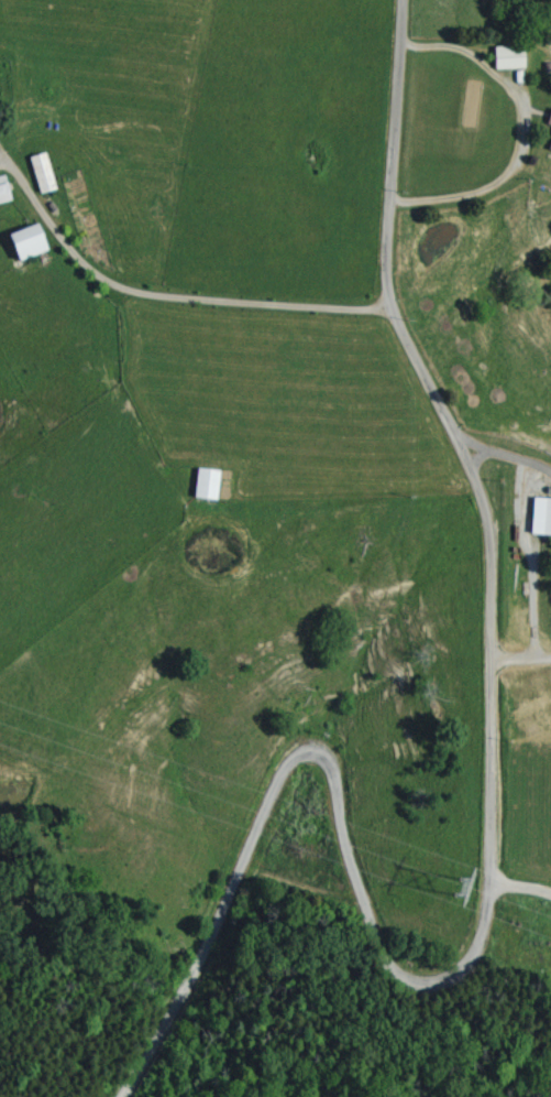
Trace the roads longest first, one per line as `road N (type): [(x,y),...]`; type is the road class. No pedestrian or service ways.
road 1 (residential): [(492,881),(488,520),(478,485),(392,316),(386,279),(403,0)]
road 2 (residential): [(103,1096),(275,761),(305,735),(327,737),(332,748),(372,917),(381,941),(408,968),(447,968),(465,955),(492,881)]

